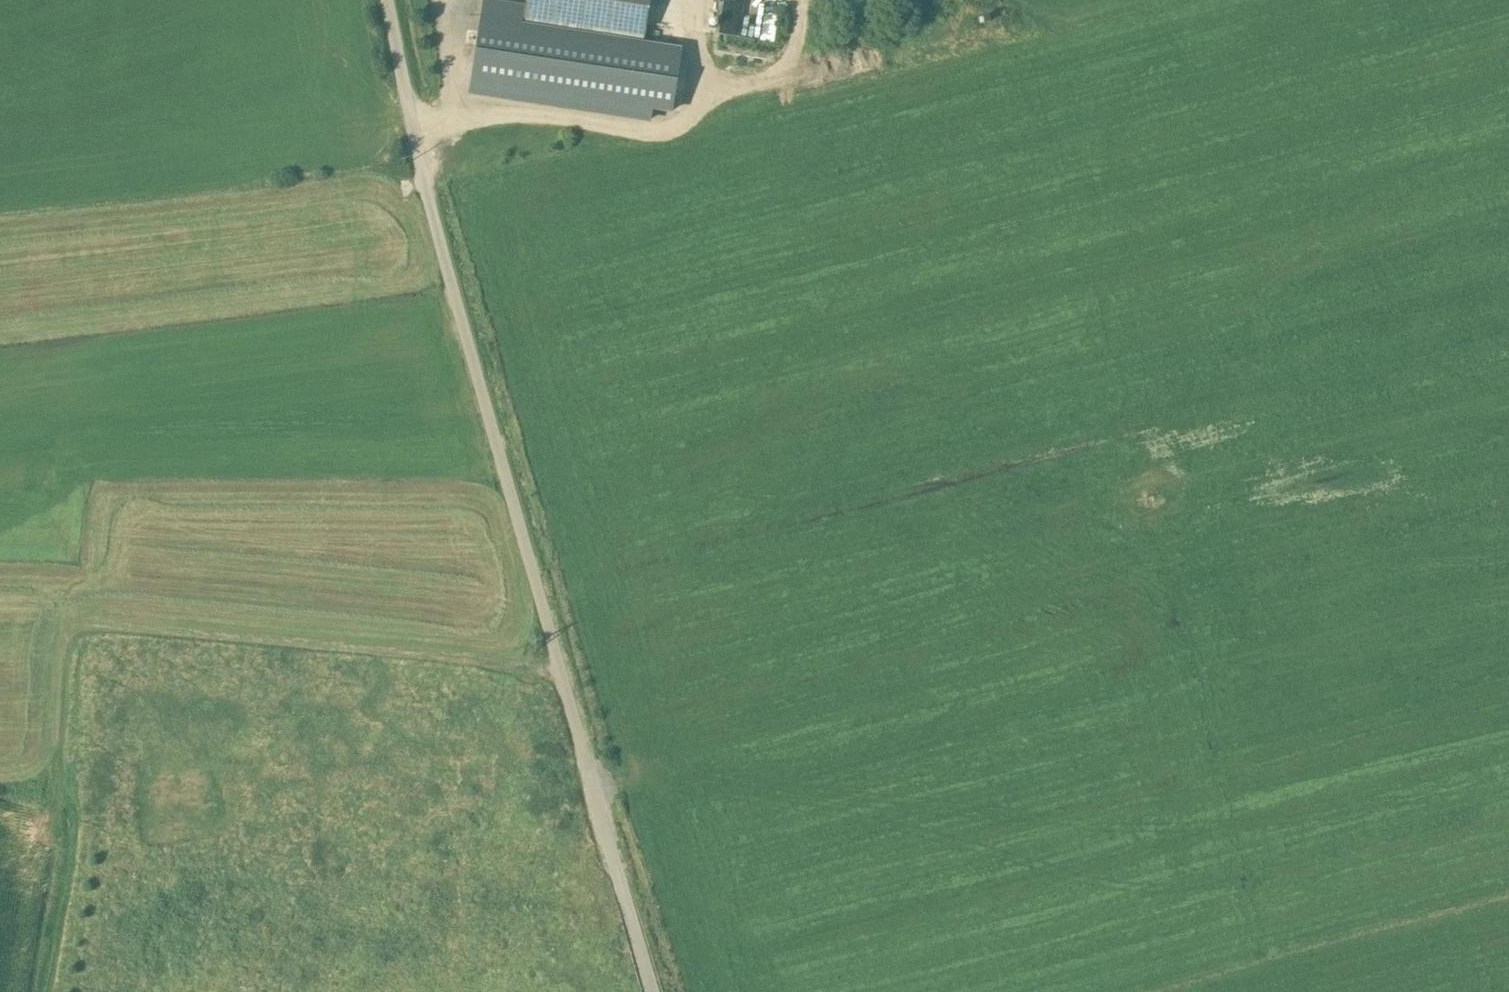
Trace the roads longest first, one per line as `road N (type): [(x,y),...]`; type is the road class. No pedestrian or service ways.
road 1 (unclassified): [(386,0),(424,186),(651,991)]
road 2 (track): [(559,667),(94,626),(63,642),(51,804)]

